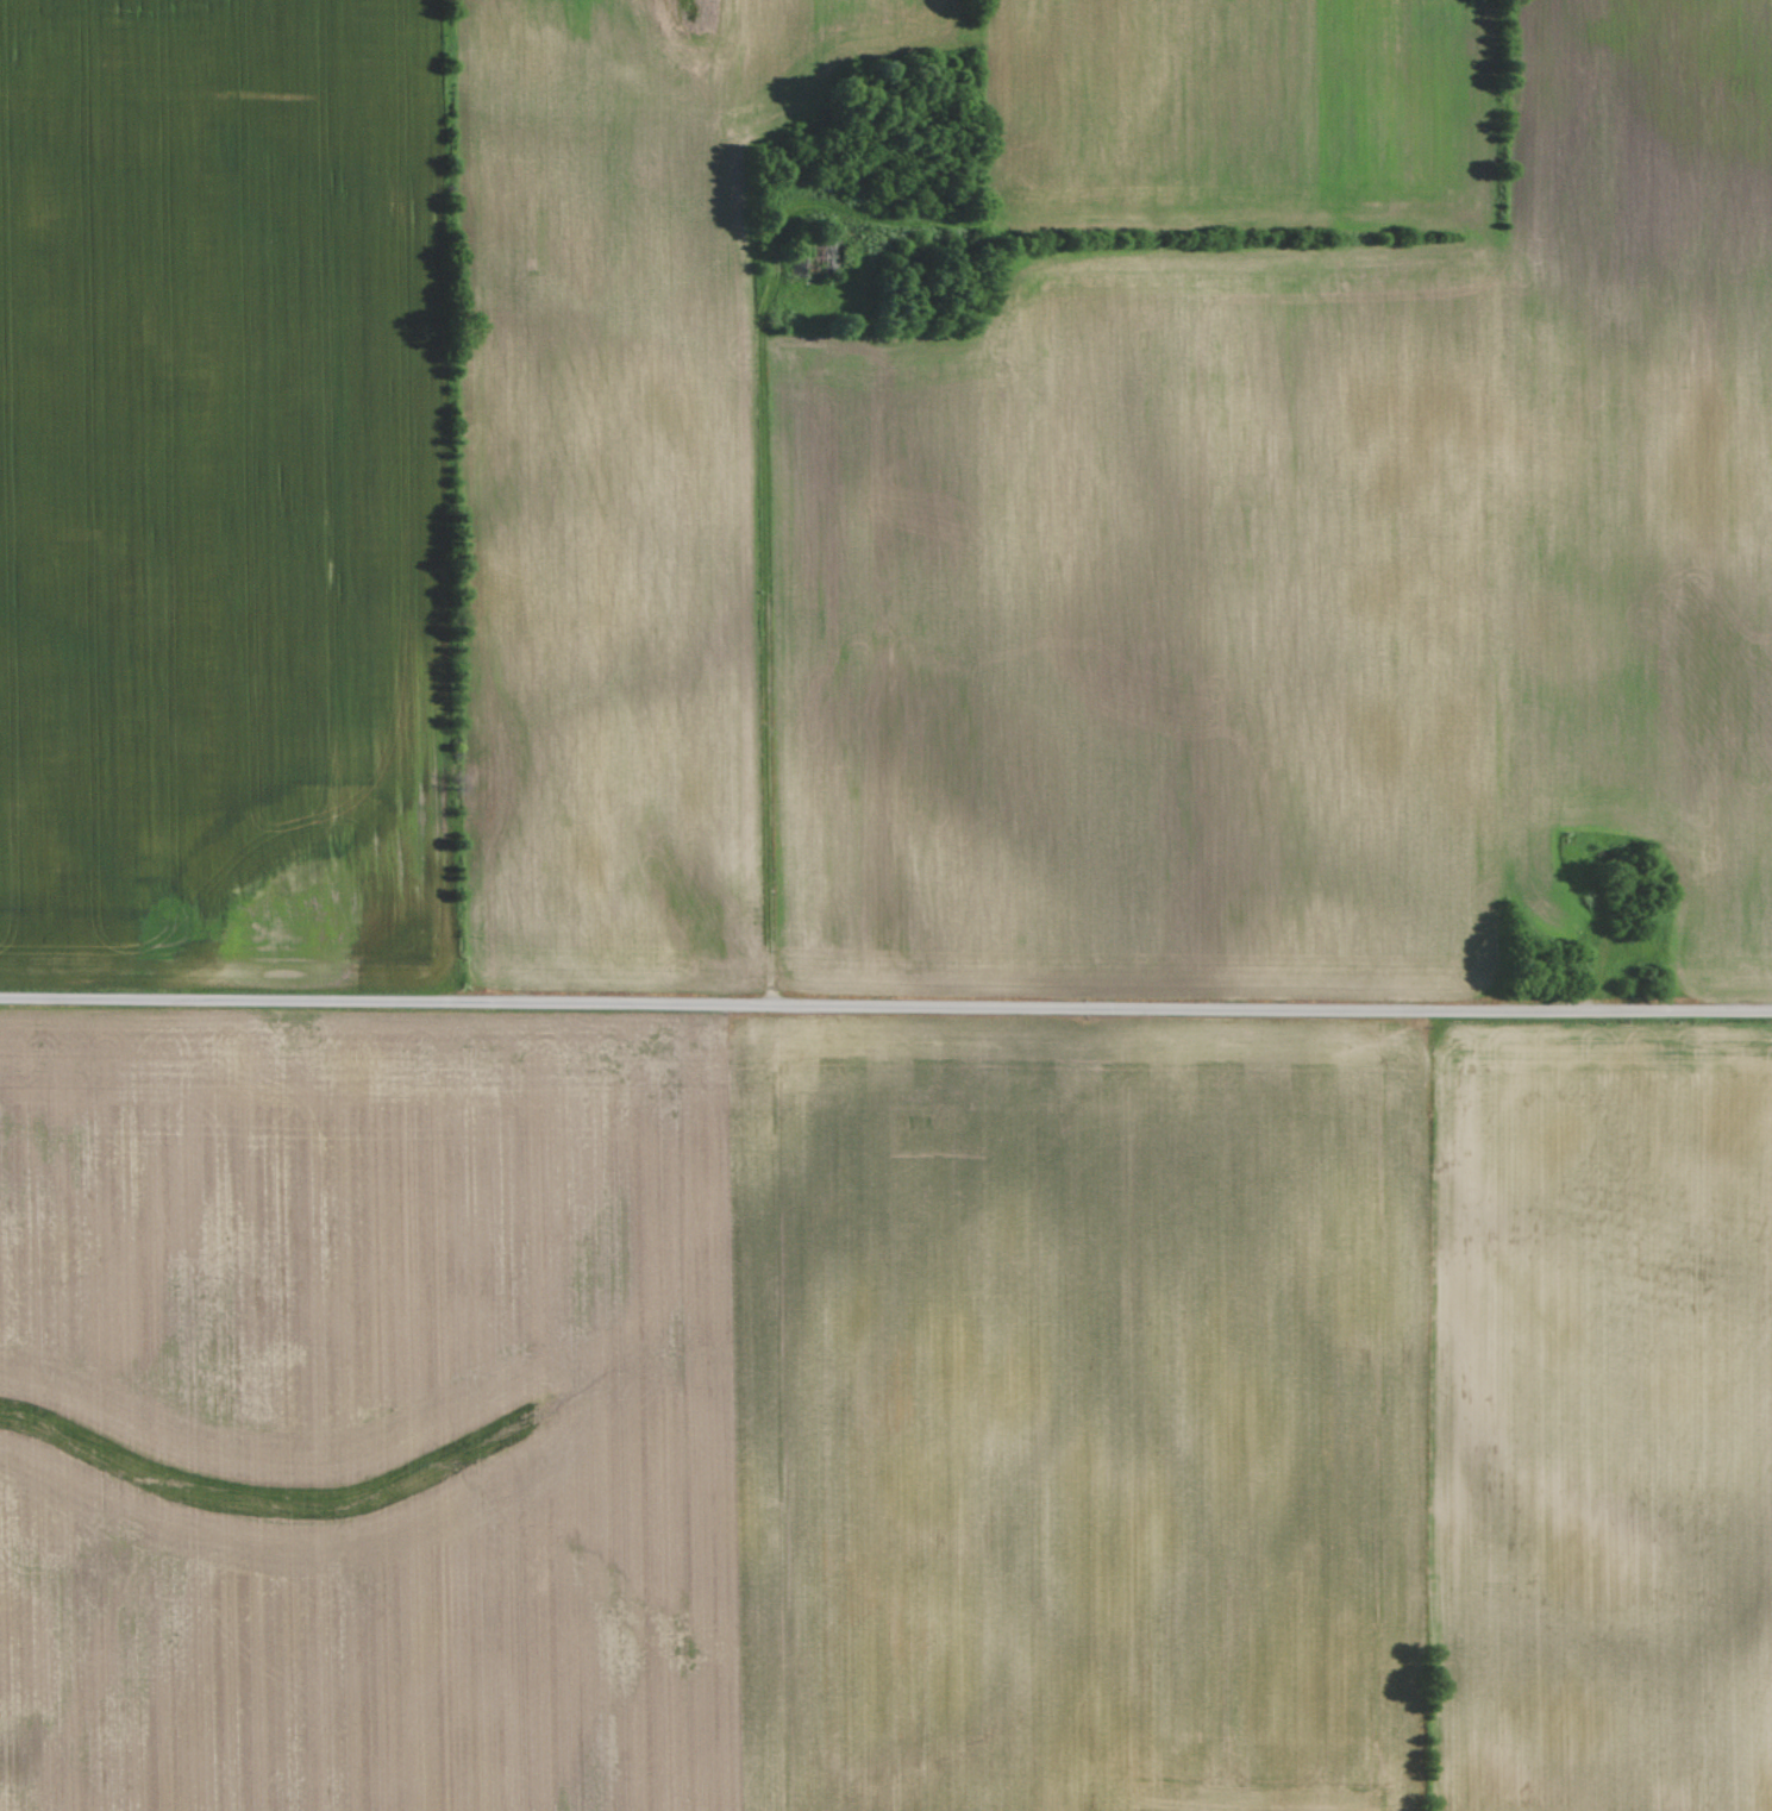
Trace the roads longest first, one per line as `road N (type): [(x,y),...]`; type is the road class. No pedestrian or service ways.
road 1 (residential): [(0,999),(1771,1012)]

